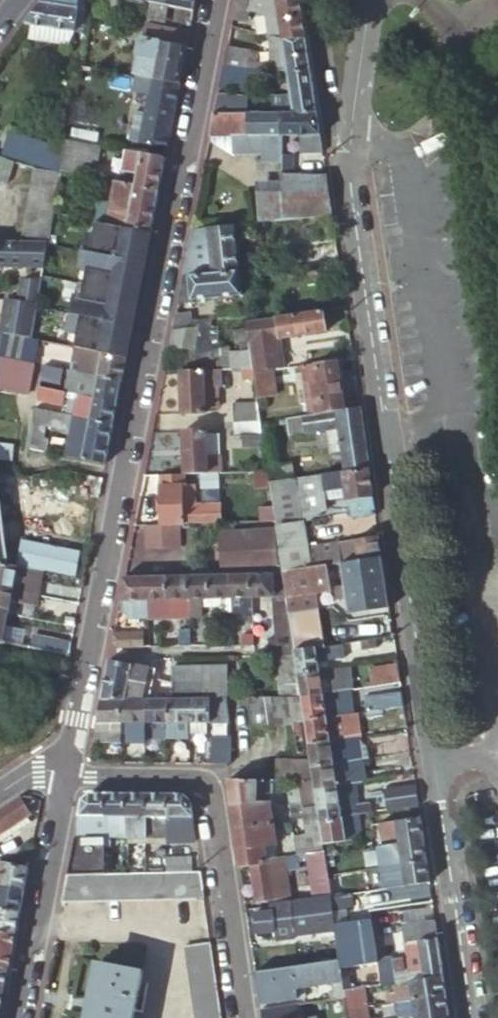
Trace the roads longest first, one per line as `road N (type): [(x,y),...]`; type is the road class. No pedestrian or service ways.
road 1 (residential): [(471,1017),(354,207),(350,149),(370,0)]
road 2 (residential): [(217,0),(65,774)]
road 3 (unclassified): [(246,1017),(207,783),(65,774)]
road 4 (residential): [(65,774),(18,1017)]

